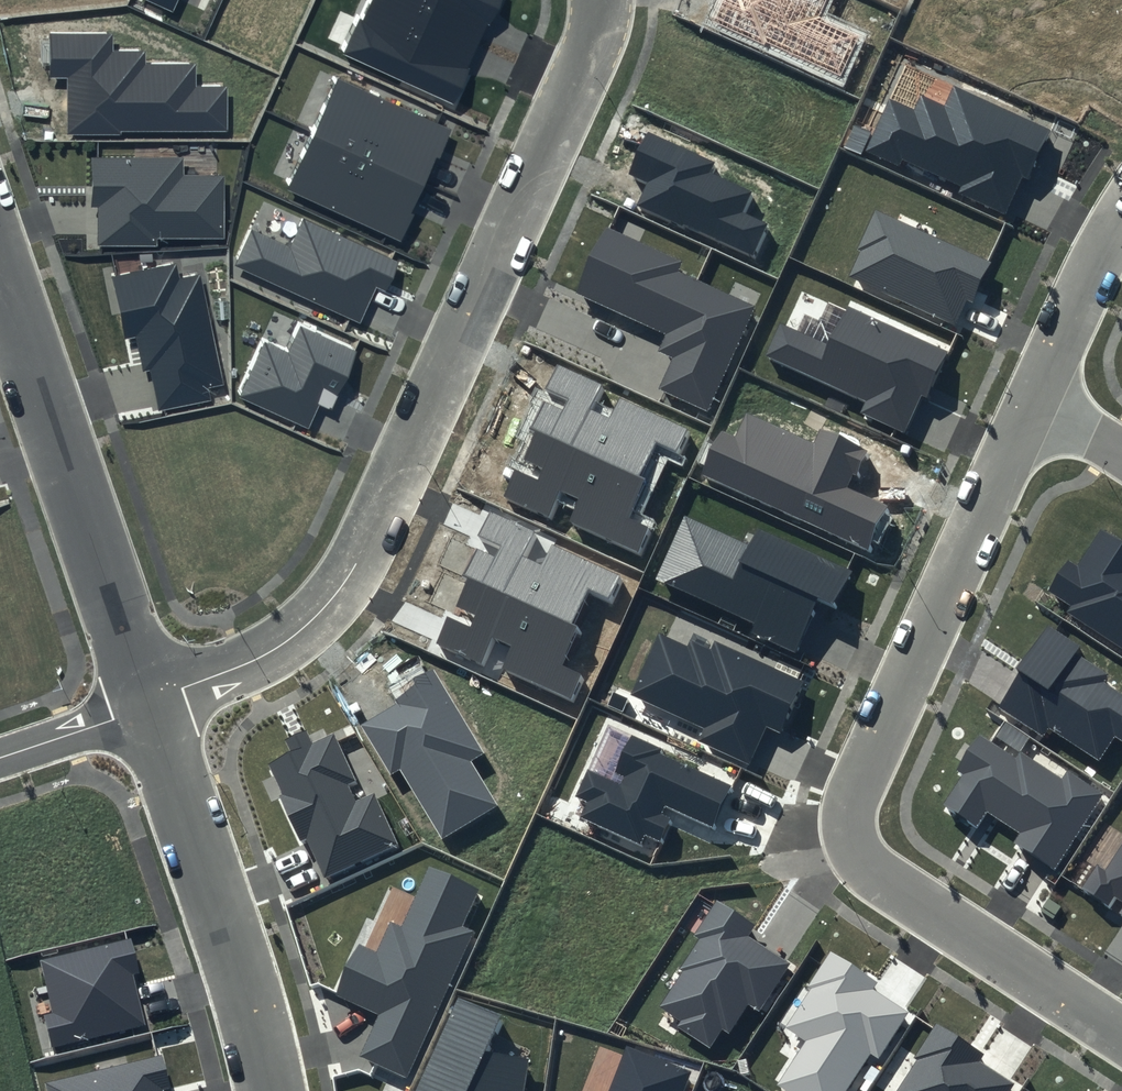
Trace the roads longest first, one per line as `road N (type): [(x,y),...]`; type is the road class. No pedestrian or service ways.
road 1 (residential): [(602,0),(594,44),(356,564),(321,612),(270,653),(146,704)]
road 2 (residential): [(1121,1035),(893,885),(858,856),(849,834),(849,806),(1033,398)]
road 3 (residential): [(0,267),(146,704)]
road 4 (residential): [(146,704),(274,1090)]
road 5 (residential): [(1033,398),(1121,227)]
road 6 (residential): [(0,757),(146,704)]

